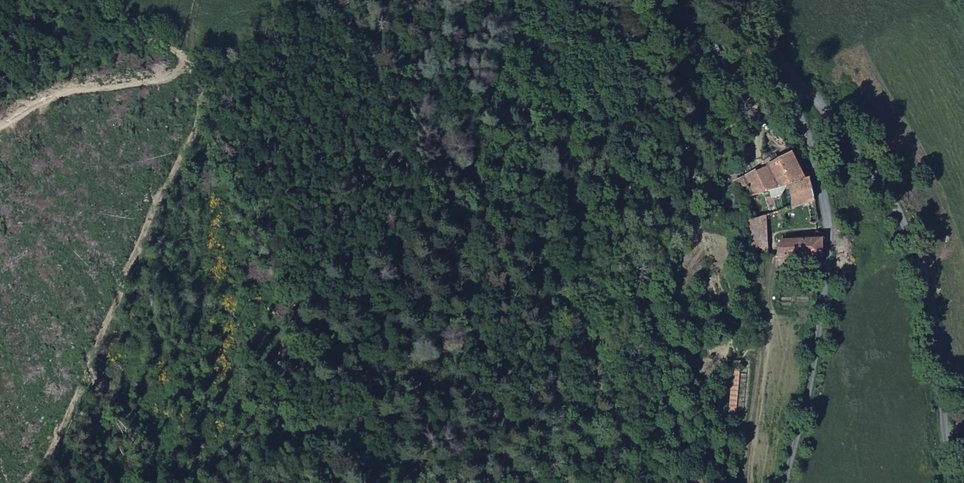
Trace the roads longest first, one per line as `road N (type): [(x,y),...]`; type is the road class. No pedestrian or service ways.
road 1 (unclassified): [(947,482),(938,337),(918,246),(900,211),(792,74)]
road 2 (unclassified): [(784,482),(806,405),(829,247),(792,74)]

